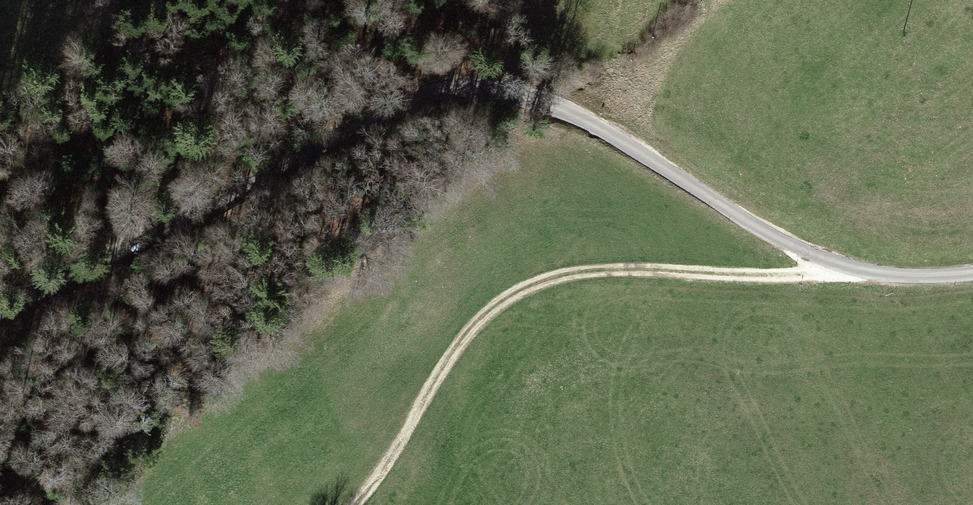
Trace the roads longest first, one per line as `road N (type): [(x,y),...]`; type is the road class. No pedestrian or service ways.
road 1 (unclassified): [(0,317),(375,110),(453,87),(571,106),(759,225),(840,263),(972,271)]
road 2 (track): [(353,504),(459,341),(535,283),(594,270),(878,272)]

